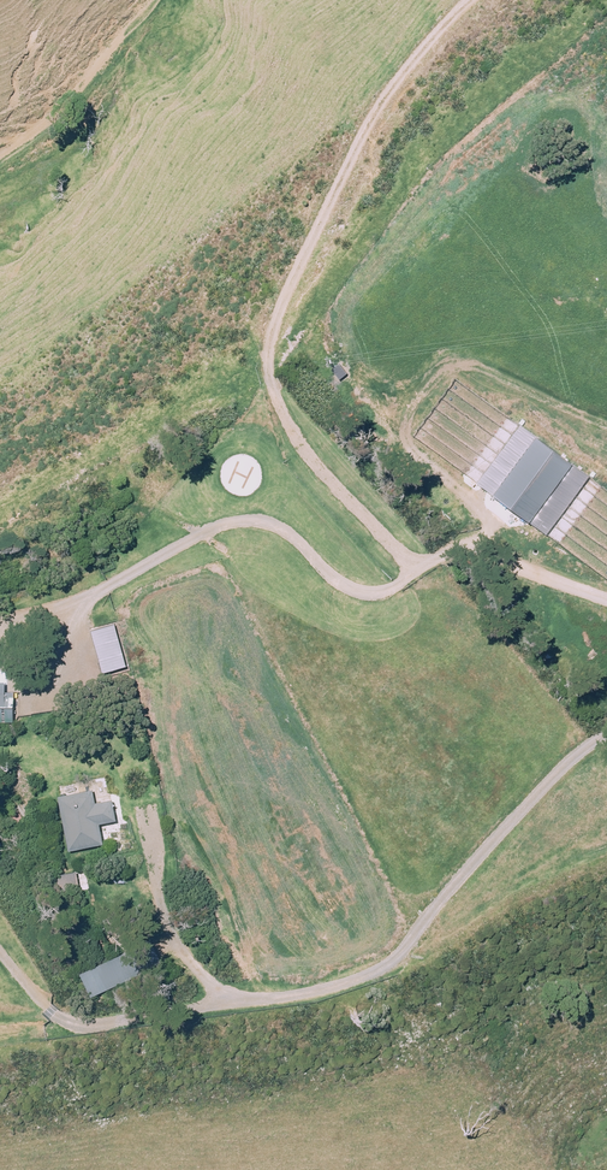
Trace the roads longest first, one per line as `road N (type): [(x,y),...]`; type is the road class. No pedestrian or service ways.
road 1 (track): [(419,573),(300,445),(268,363),(288,290),(372,118),(472,0)]
road 2 (track): [(476,551),(443,558),(388,589),(355,590),(285,532),(240,522),(61,609),(0,624)]
road 3 (track): [(237,1002),(322,991),(395,961),(518,816),(606,737)]
road 4 (track): [(0,954),(71,1025),(237,1002)]
road 5 (track): [(606,600),(476,551)]

